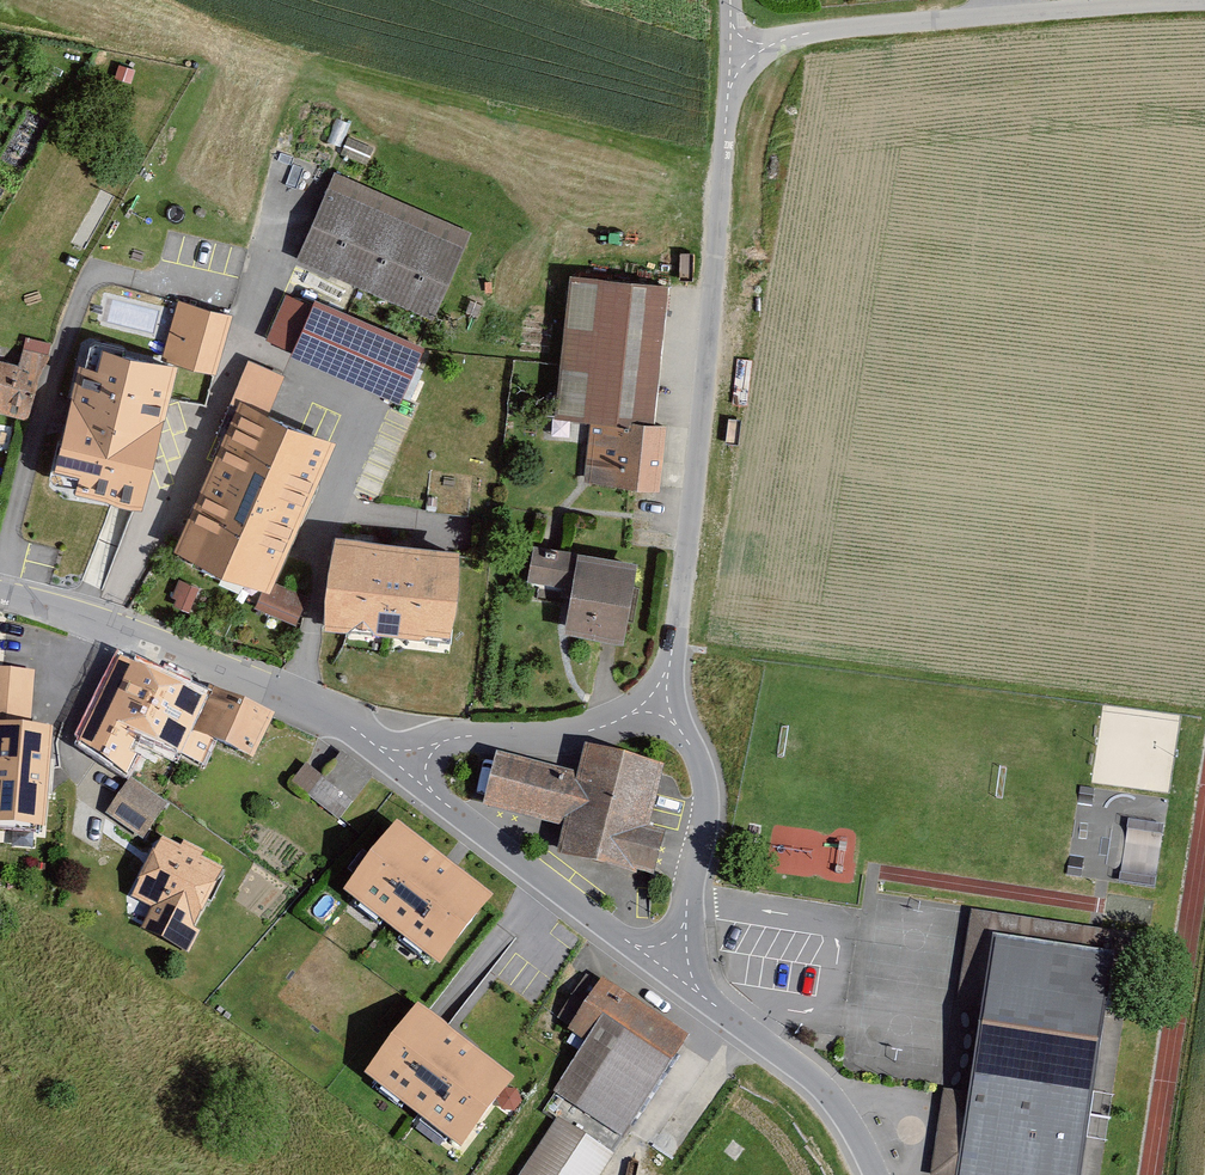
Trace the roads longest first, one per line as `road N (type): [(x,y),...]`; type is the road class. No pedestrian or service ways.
road 1 (unclassified): [(660,703),(684,577),(735,52)]
road 2 (unclassified): [(735,52),(897,23),(1204,4)]
road 3 (residential): [(399,769),(352,727),(105,626),(0,595)]
road 4 (residential): [(674,976),(399,769)]
road 5 (residential): [(660,703),(697,760),(705,794),(674,976)]
road 6 (unclassified): [(875,1174),(835,1101),(674,976)]
road 7 (residential): [(399,769),(460,735),(546,738),(660,703)]

